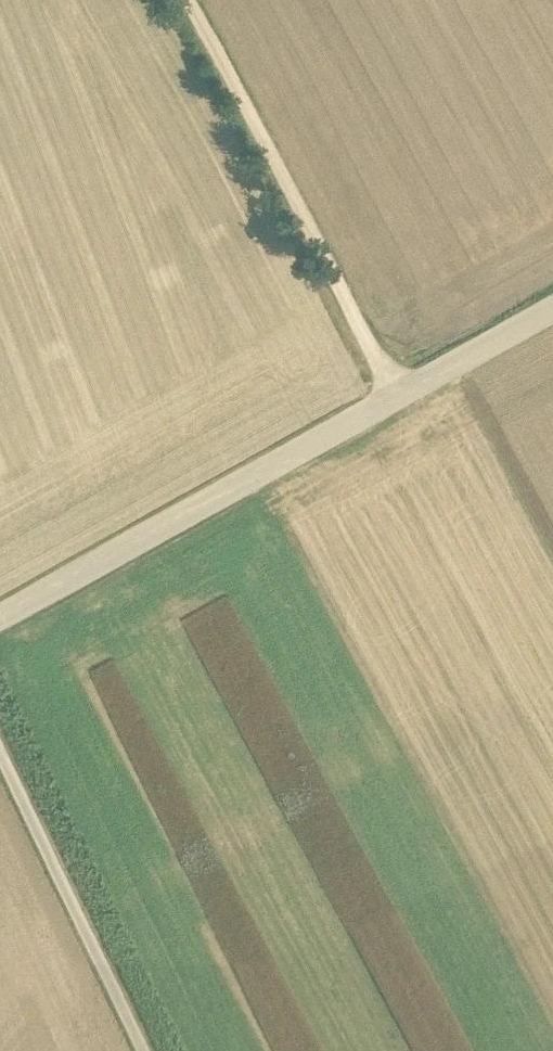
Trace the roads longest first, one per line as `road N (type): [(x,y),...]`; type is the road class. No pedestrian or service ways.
road 1 (unclassified): [(552,310),(0,615)]
road 2 (track): [(398,396),(184,0)]
road 3 (track): [(0,752),(142,1050)]

